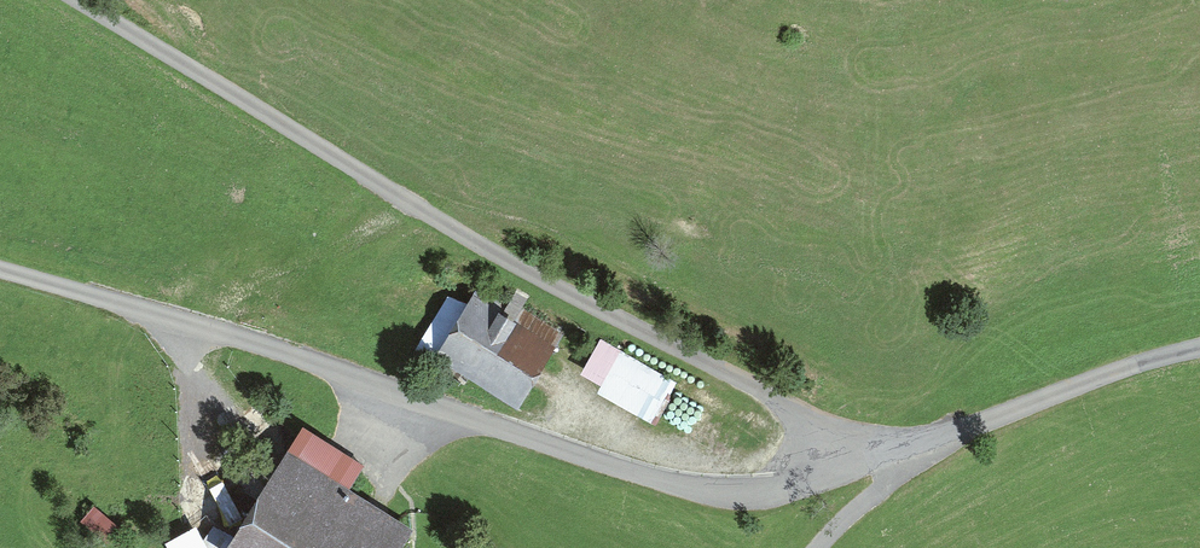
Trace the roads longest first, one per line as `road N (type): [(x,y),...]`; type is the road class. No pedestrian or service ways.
road 1 (unclassified): [(0,266),(600,463),(736,492),(918,456),(1035,401),(1199,348)]
road 2 (track): [(918,456),(761,396),(524,273),(79,0)]

